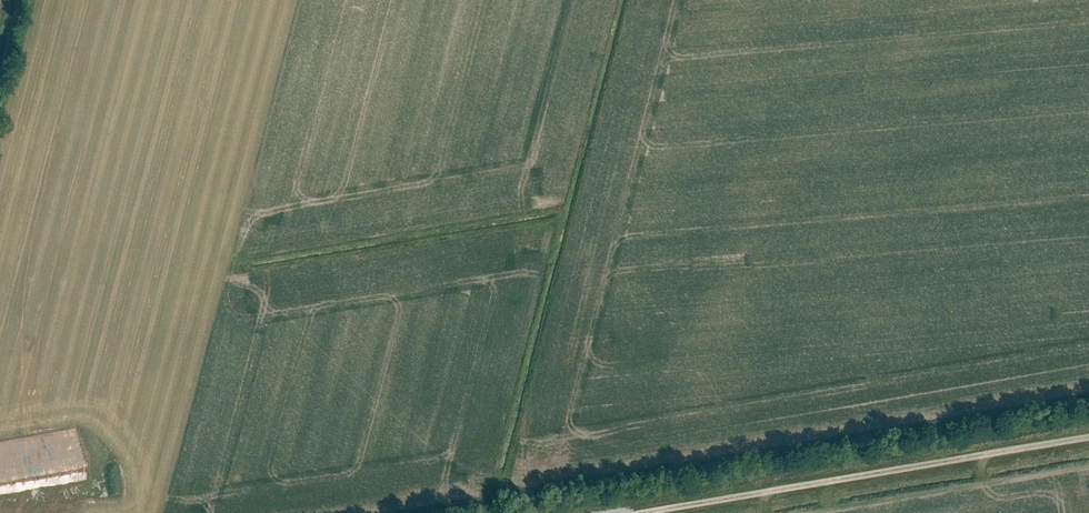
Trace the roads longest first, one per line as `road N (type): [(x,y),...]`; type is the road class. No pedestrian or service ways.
road 1 (track): [(642,512),(1088,437)]

